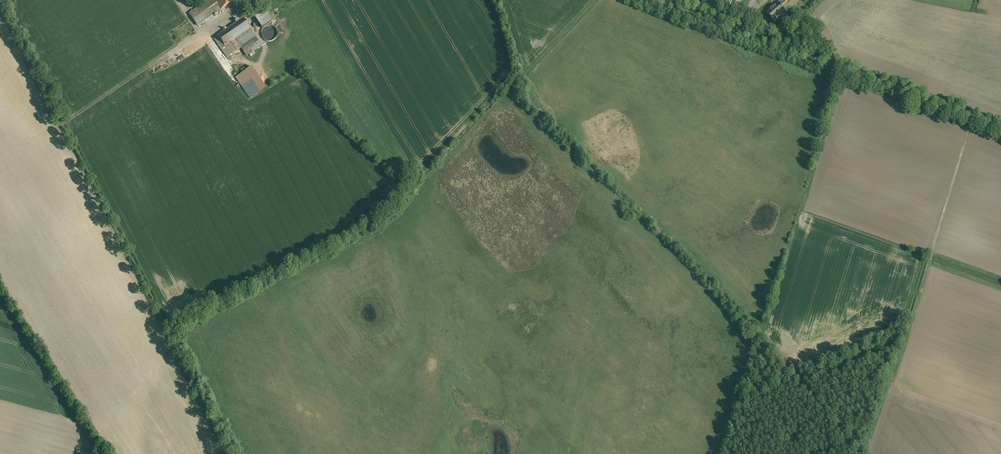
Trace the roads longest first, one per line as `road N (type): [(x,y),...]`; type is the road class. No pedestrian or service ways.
road 1 (unclassified): [(1000,127),(656,0)]
road 2 (track): [(972,116),(876,449)]
road 3 (track): [(176,51),(71,126)]

